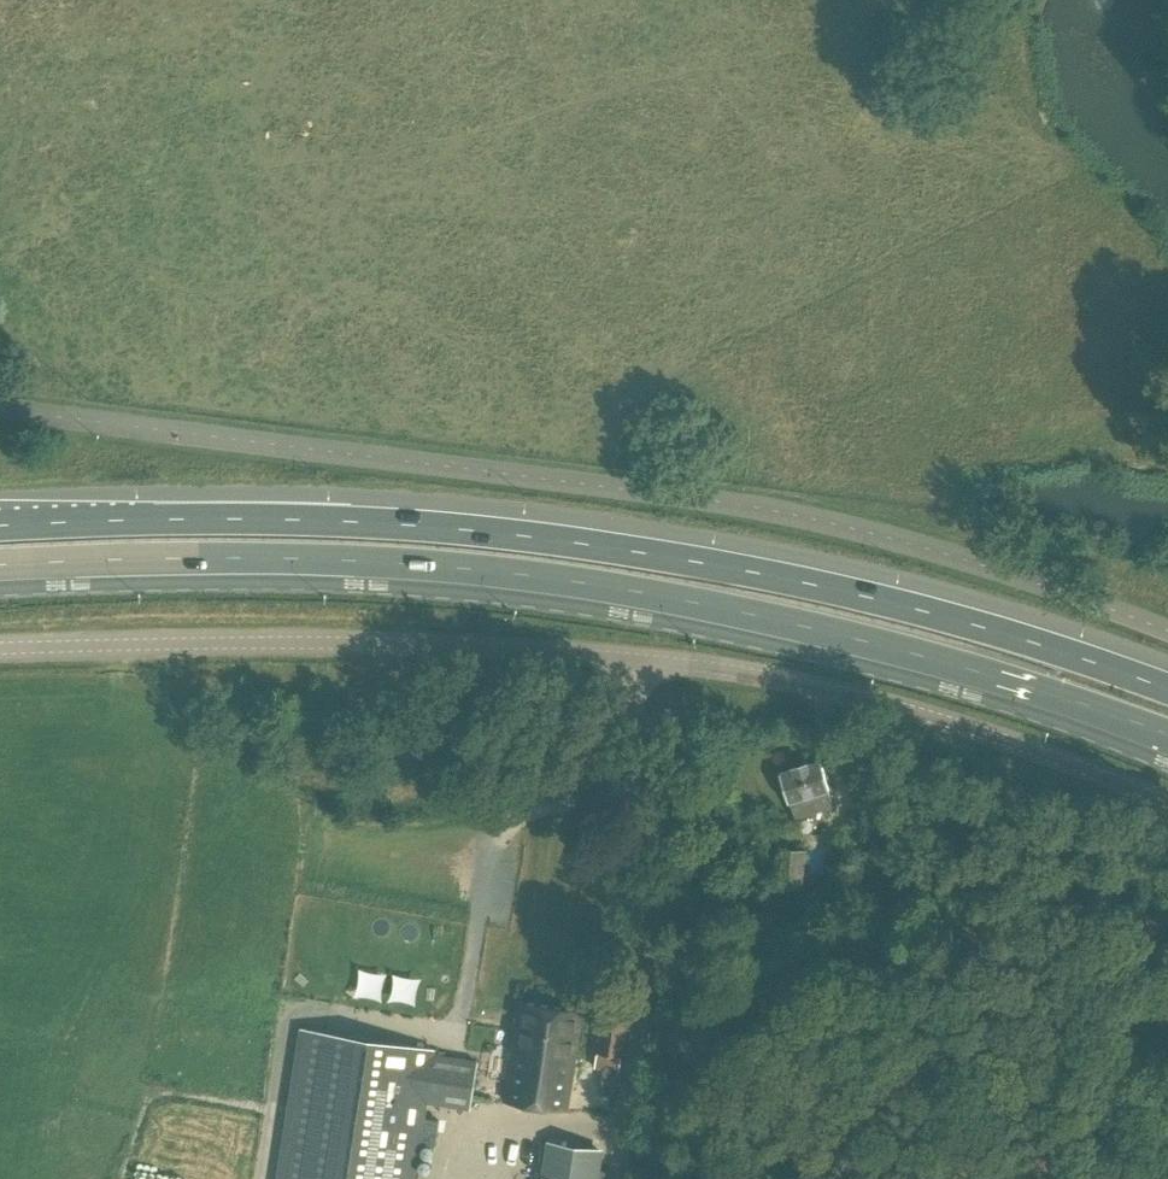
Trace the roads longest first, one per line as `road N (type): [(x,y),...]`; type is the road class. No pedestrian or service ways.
road 1 (unclassified): [(1167,630),(1078,594),(823,525),(659,492),(113,431),(0,410)]
road 2 (unclassified): [(1167,797),(1078,757),(804,676),(701,659),(348,642),(0,650)]
road 3 (primary): [(0,566),(229,558),(517,574),(801,626),(997,677),(1167,735)]
road 4 (primary): [(1167,688),(929,612),(679,558),(306,517),(0,522)]

